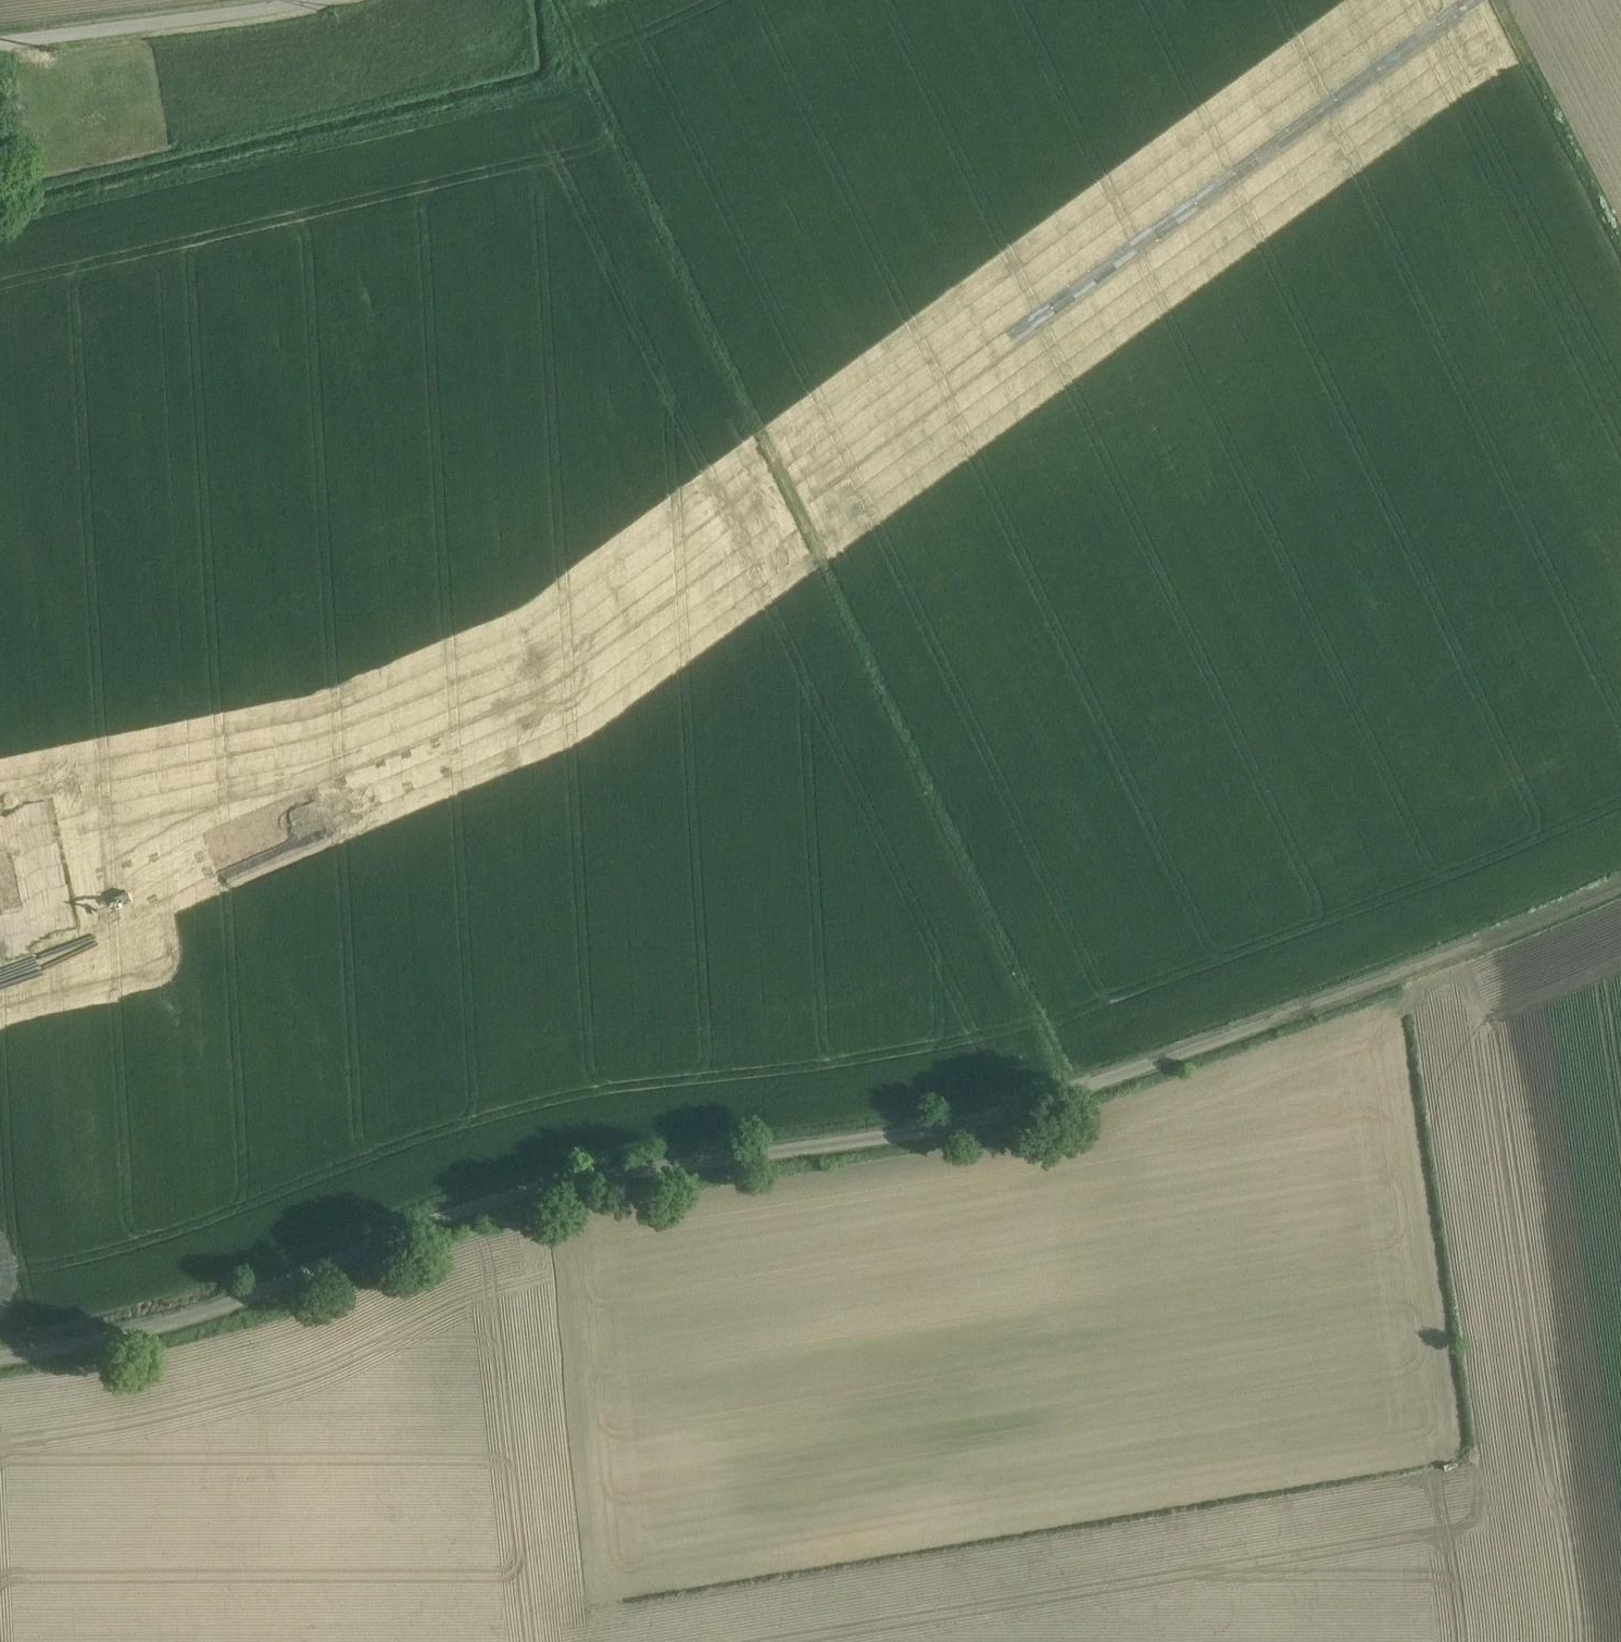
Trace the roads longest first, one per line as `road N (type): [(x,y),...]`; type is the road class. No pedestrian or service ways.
road 1 (unclassified): [(1620,883),(1075,1089),(951,1125),(661,1164),(514,1193),(185,1316),(0,1353)]
road 2 (track): [(553,0),(1075,1089)]
road 3 (unclassified): [(312,0),(0,42)]
road 4 (track): [(1502,0),(1620,232)]

